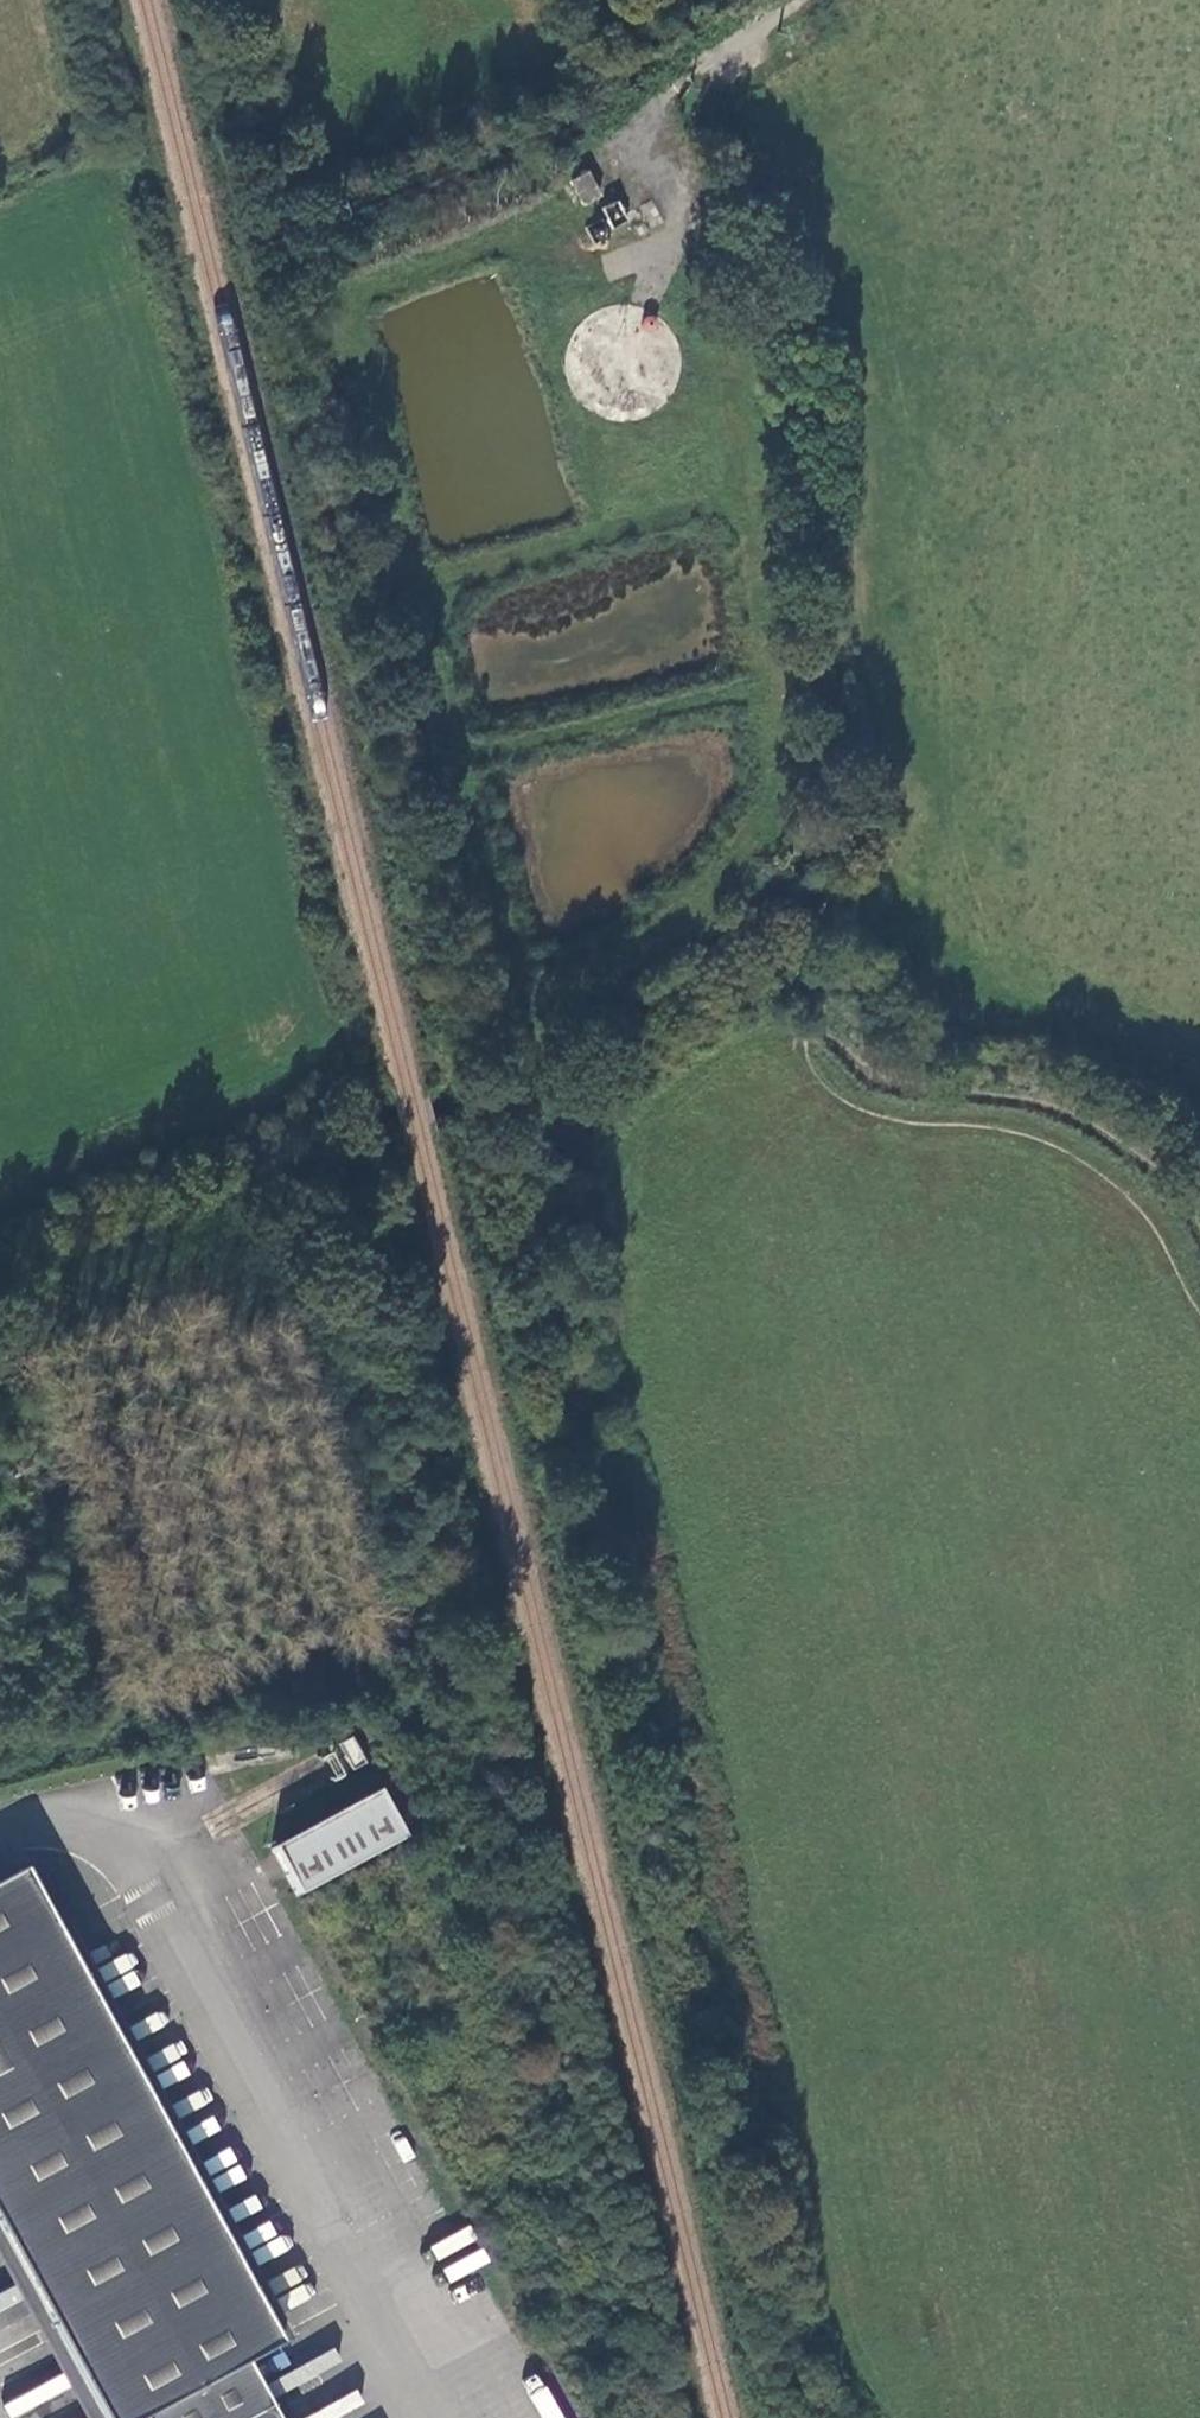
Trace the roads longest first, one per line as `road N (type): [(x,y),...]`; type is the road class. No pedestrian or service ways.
road 1 (track): [(810,0),(693,102)]

